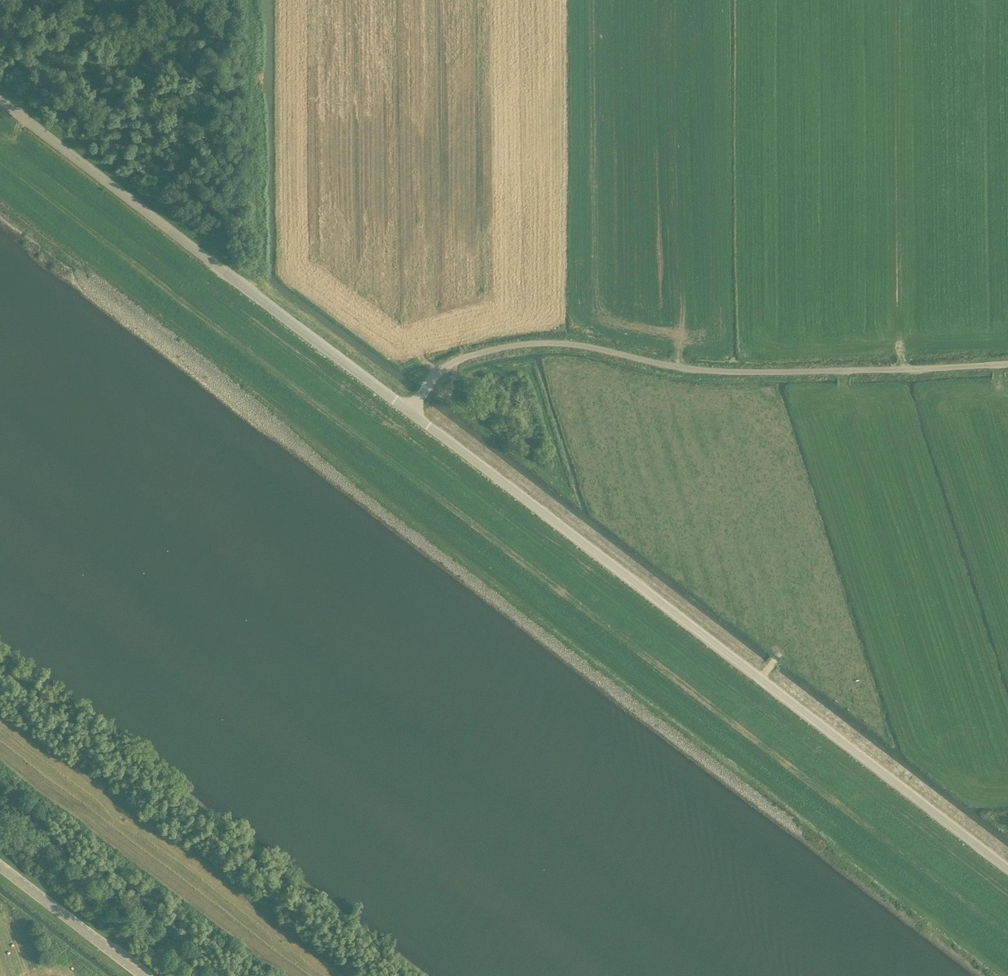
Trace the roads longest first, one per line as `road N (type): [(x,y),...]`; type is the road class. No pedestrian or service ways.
road 1 (unclassified): [(1007,870),(406,409)]
road 2 (unclassified): [(406,409),(439,369),(536,344),(687,373),(1007,368)]
road 3 (unclassified): [(406,409),(0,99)]
road 4 (unclassified): [(142,975),(0,867)]

